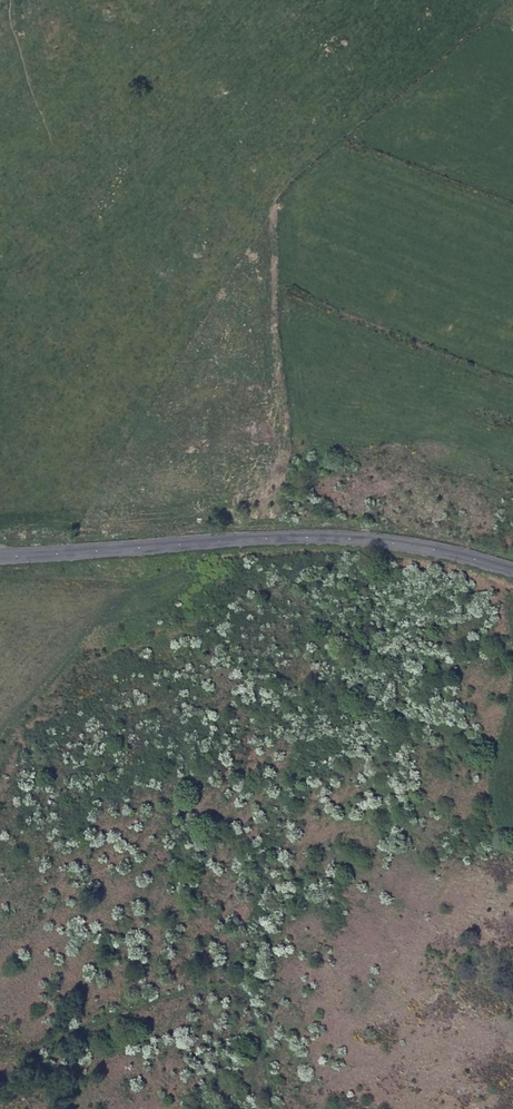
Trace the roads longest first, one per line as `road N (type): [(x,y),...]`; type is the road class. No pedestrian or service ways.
road 1 (tertiary): [(0,555),(351,538),(512,573)]

